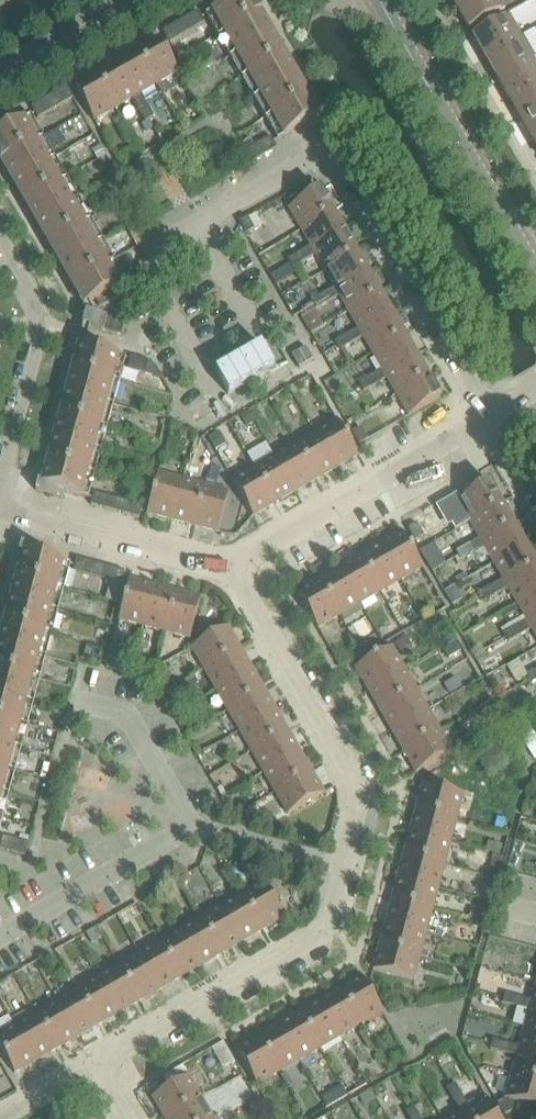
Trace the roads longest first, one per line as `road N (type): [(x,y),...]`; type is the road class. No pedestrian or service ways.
road 1 (residential): [(129,1118),(98,1064),(325,932),(360,800),(357,782),(234,574)]
road 2 (tertiary): [(535,274),(381,0)]
road 3 (residential): [(490,418),(332,154)]
road 4 (residential): [(490,418),(253,552),(234,574)]
road 5 (residential): [(0,476),(33,352),(35,309),(0,240)]
road 6 (residential): [(234,574),(0,508)]
road 7 (residential): [(0,73),(129,0)]

